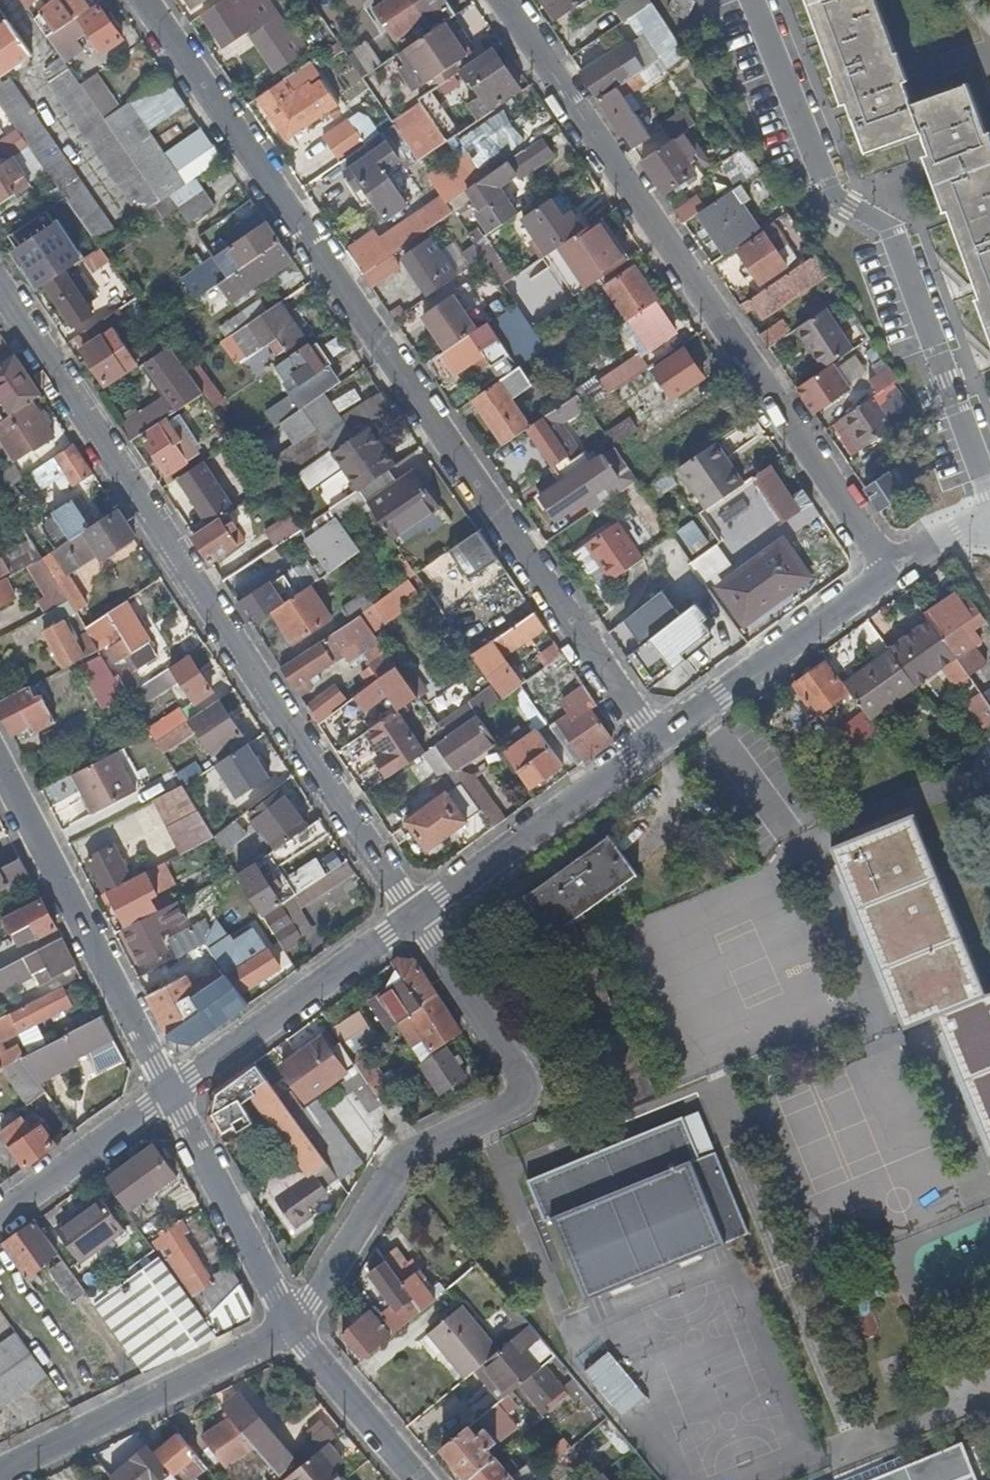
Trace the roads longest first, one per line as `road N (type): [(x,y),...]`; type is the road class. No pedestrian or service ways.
road 1 (residential): [(138,0),(653,745)]
road 2 (residential): [(0,291),(412,919)]
road 3 (residential): [(499,0),(886,571)]
road 4 (residential): [(753,0),(828,191),(886,227),(989,509)]
road 5 (residential): [(412,919),(526,1092),(506,1110),(404,1159),(294,1323)]
road 6 (residential): [(165,1092),(0,768)]
road 7 (residential): [(0,1472),(294,1323)]
road 8 (residential): [(165,1092),(412,919)]
road 9 (residential): [(412,919),(653,745)]
road 10 (residential): [(653,745),(886,571)]
road 11 (residential): [(294,1323),(165,1092)]
road 12 (residential): [(0,1216),(165,1092)]
road 13 (residential): [(420,1479),(294,1323)]

